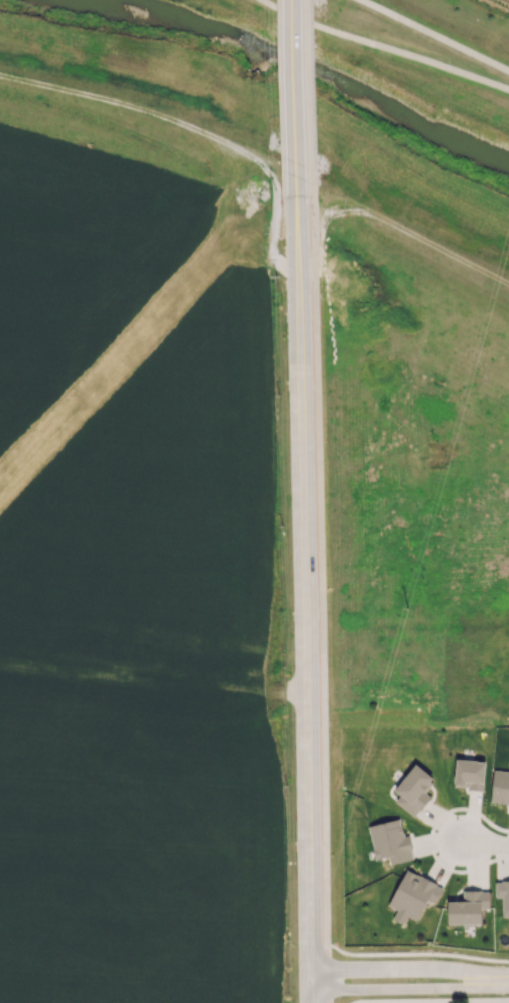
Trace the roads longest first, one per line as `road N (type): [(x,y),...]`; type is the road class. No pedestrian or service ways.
road 1 (tertiary): [(296,179),(303,652)]
road 2 (track): [(0,478),(262,199),(269,172)]
road 3 (tertiary): [(303,652),(307,1002)]
road 4 (track): [(269,172),(257,155),(164,116),(0,76)]
road 5 (track): [(338,197),(327,200),(315,271),(286,269),(270,254),(269,172)]
road 6 (tertiary): [(508,978),(307,970)]
road 7 (tertiary): [(307,989),(508,983)]
road 8 (track): [(508,283),(338,197)]
road 9 (tertiary): [(293,0),(296,179)]

